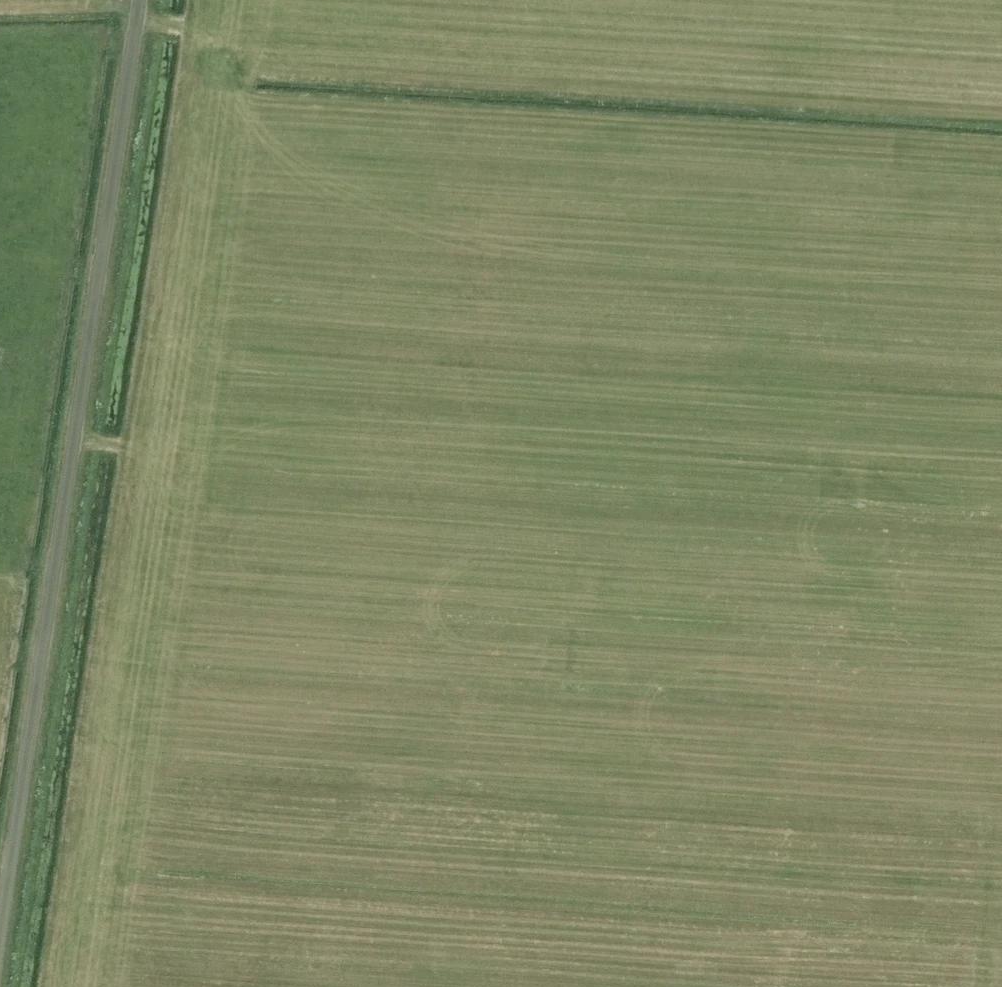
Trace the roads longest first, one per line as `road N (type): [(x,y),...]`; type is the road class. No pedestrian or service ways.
road 1 (unclassified): [(0,940),(140,0)]

